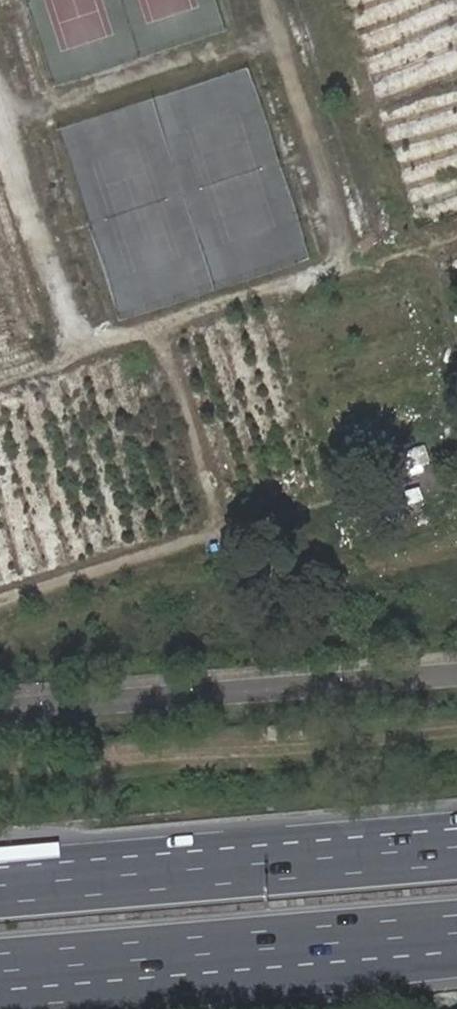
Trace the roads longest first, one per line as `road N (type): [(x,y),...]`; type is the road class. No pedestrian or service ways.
road 1 (motorway): [(456,857),(0,895)]
road 2 (motorway): [(0,962),(456,924)]
road 3 (residential): [(0,709),(456,673)]
road 4 (track): [(456,731),(0,767)]

